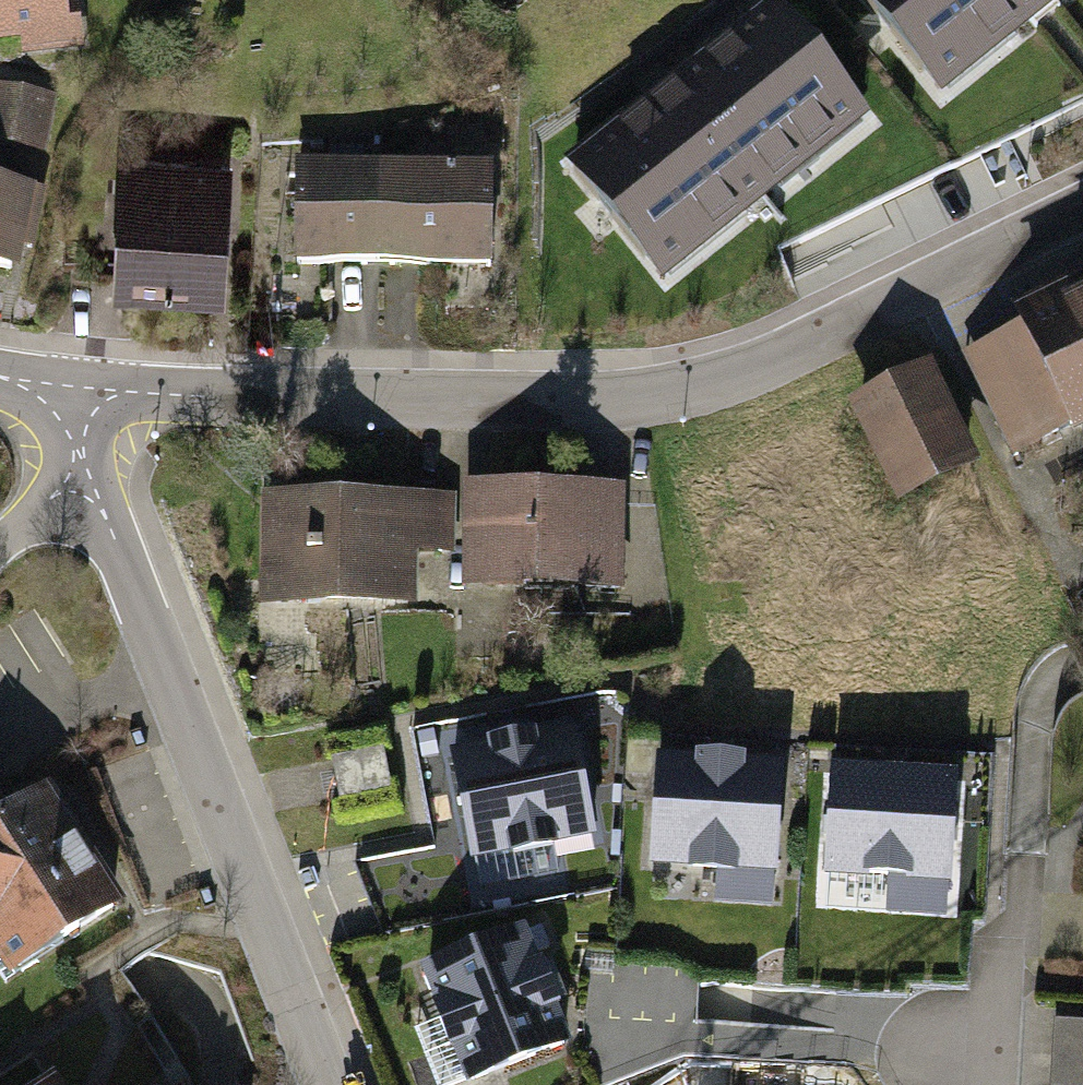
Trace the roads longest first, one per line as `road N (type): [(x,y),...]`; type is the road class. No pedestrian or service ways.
road 1 (residential): [(91,387),(497,408),(675,398),(1019,259),(1082,224)]
road 2 (residential): [(334,1084),(89,478),(91,387)]
road 3 (residential): [(990,1084),(1000,938)]

